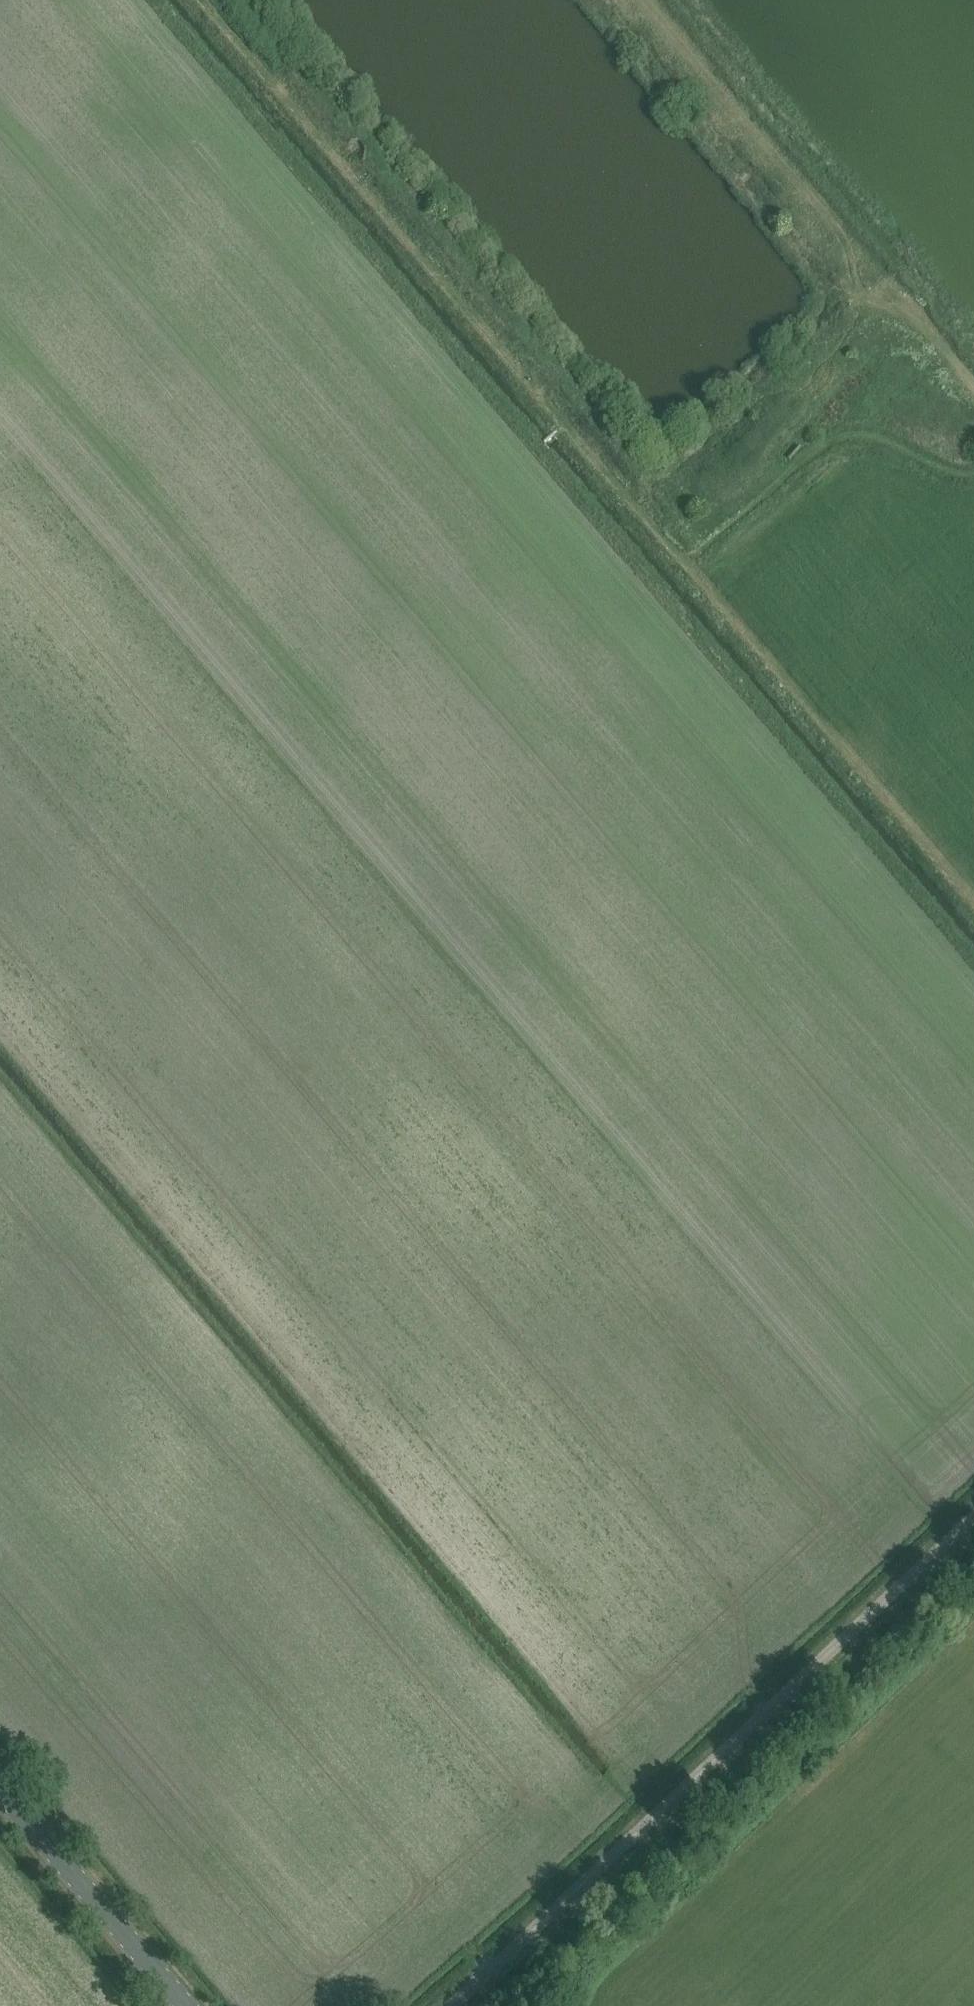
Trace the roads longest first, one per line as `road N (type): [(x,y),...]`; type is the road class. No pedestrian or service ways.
road 1 (unclassified): [(448,2005),(973,1512)]
road 2 (tertiary): [(185,2005),(0,1792)]

